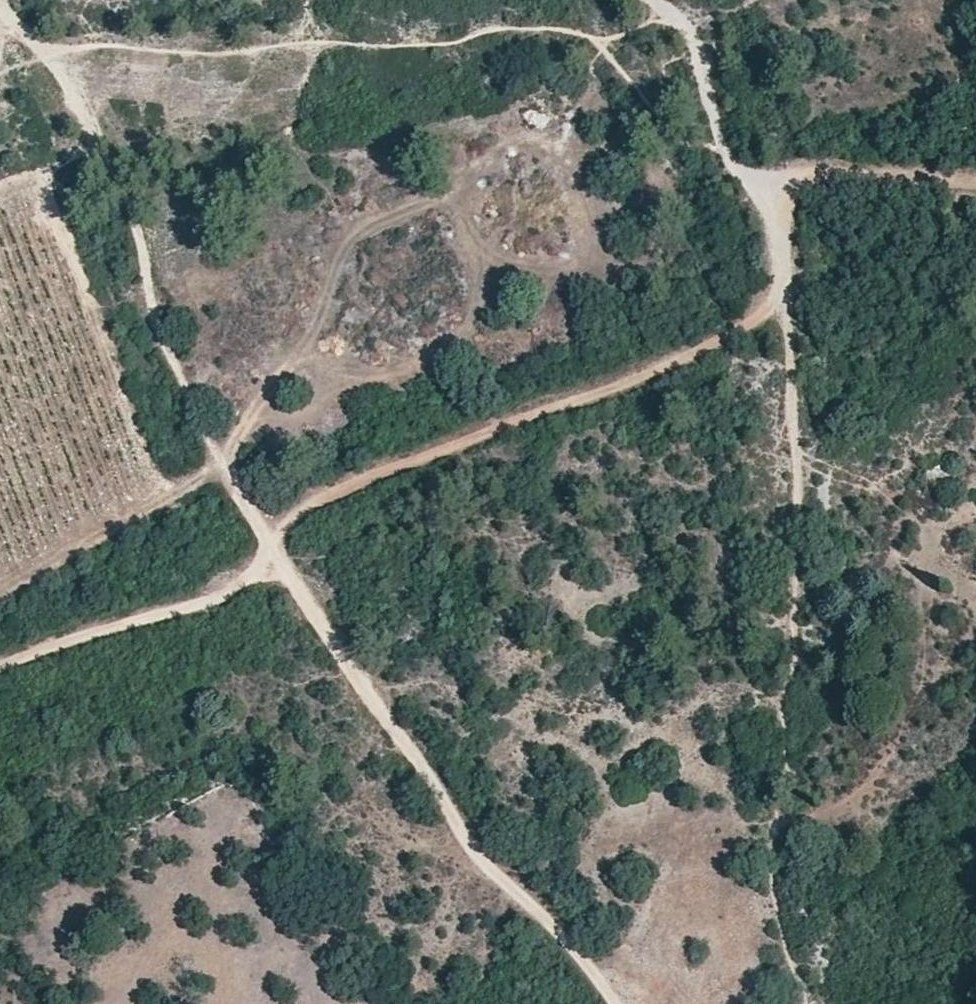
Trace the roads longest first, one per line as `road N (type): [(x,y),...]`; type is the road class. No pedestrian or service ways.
road 1 (track): [(0,673),(241,587),(313,503),(729,336),(785,299),(779,192),(823,174),(975,188)]
road 2 (track): [(612,1003),(458,821),(268,554),(166,349),(136,205),(76,97),(0,10)]
road 3 (track): [(806,1003),(777,872),(796,657),(794,351),(785,299)]
road 4 (track): [(35,48),(214,53),(442,45),(497,30),(586,39)]
road 5 (track): [(779,192),(739,173),(685,24),(646,0)]
road 6 (track): [(586,39),(615,62),(676,141),(693,152),(728,152)]

